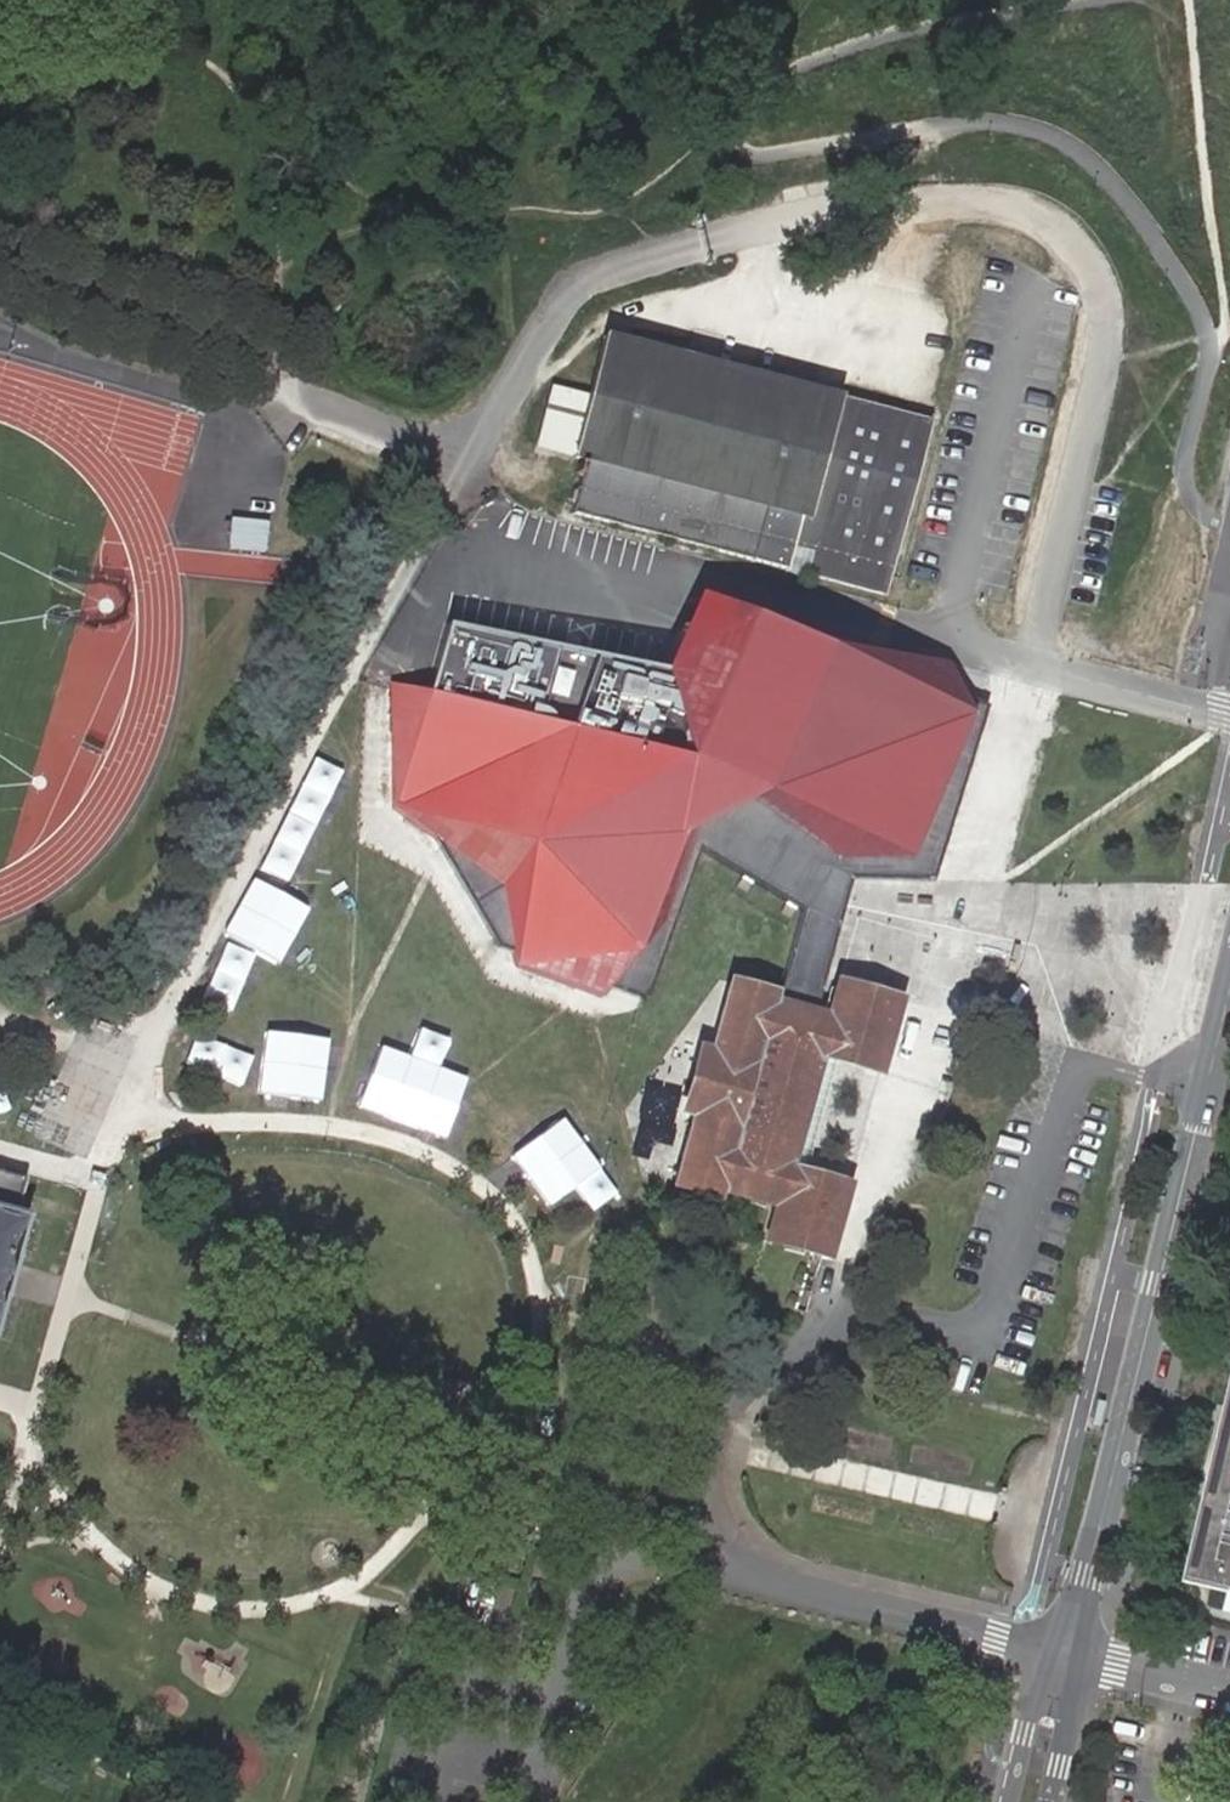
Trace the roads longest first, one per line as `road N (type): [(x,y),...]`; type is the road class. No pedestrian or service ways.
road 1 (residential): [(1072,1654),(1229,1003)]
road 2 (residential): [(1072,1654),(1040,1675),(1010,1801)]
road 3 (residential): [(1072,1654),(1229,1692)]
road 4 (residential): [(1051,1801),(1078,1684),(1072,1654)]

